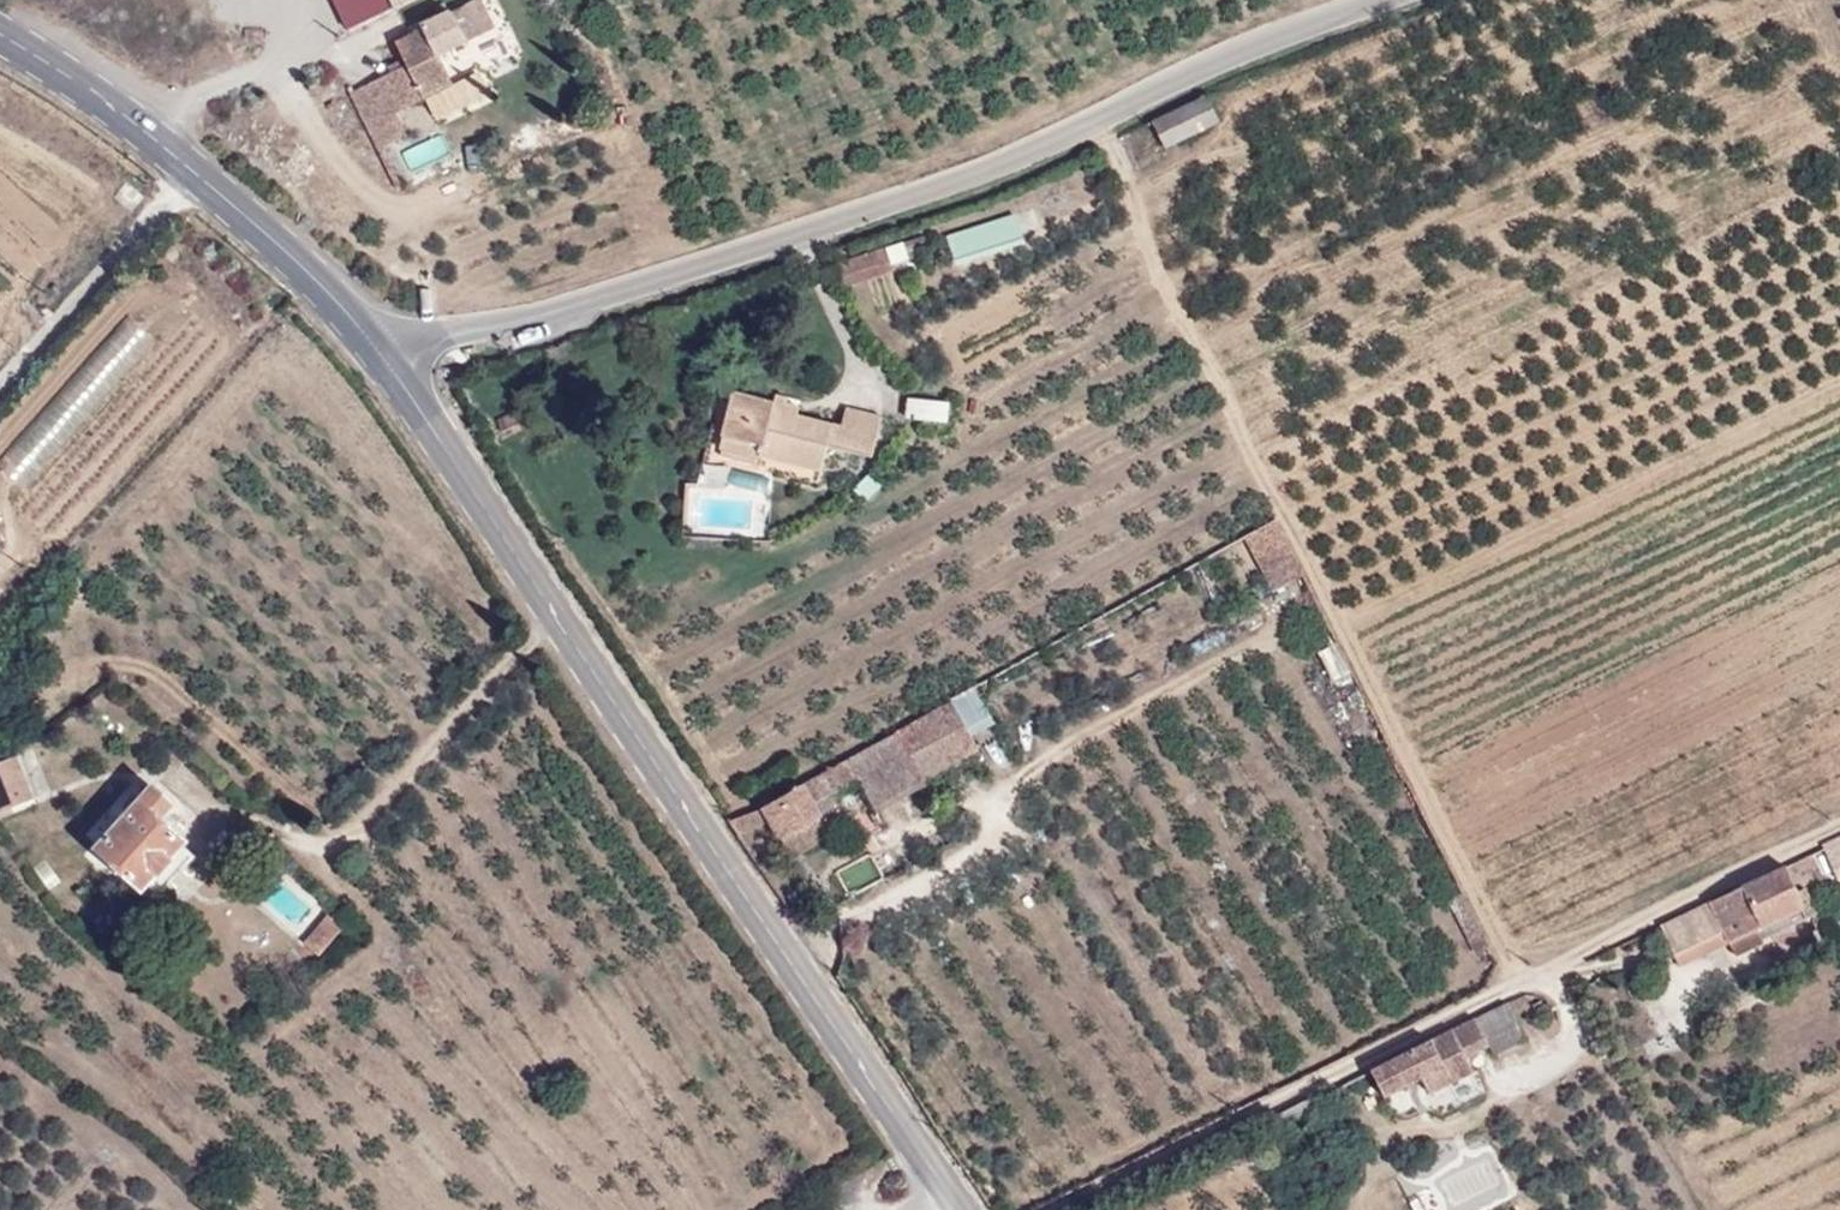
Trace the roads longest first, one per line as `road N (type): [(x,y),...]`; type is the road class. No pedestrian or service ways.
road 1 (residential): [(379,352),(540,316),(958,180),(1227,54),(1378,0)]
road 2 (track): [(1093,122),(1119,151),(1139,227),(1418,785),(1524,977)]
road 3 (track): [(1045,1209),(1839,824)]
road 4 (tertiary): [(558,613),(971,1209)]
road 5 (tertiary): [(379,352),(558,613)]
road 6 (residential): [(190,168),(0,376)]
road 7 (tertiary): [(190,168),(287,250),(379,352)]
road 8 (tertiary): [(0,36),(190,168)]
road 9 (track): [(134,124),(253,73)]

